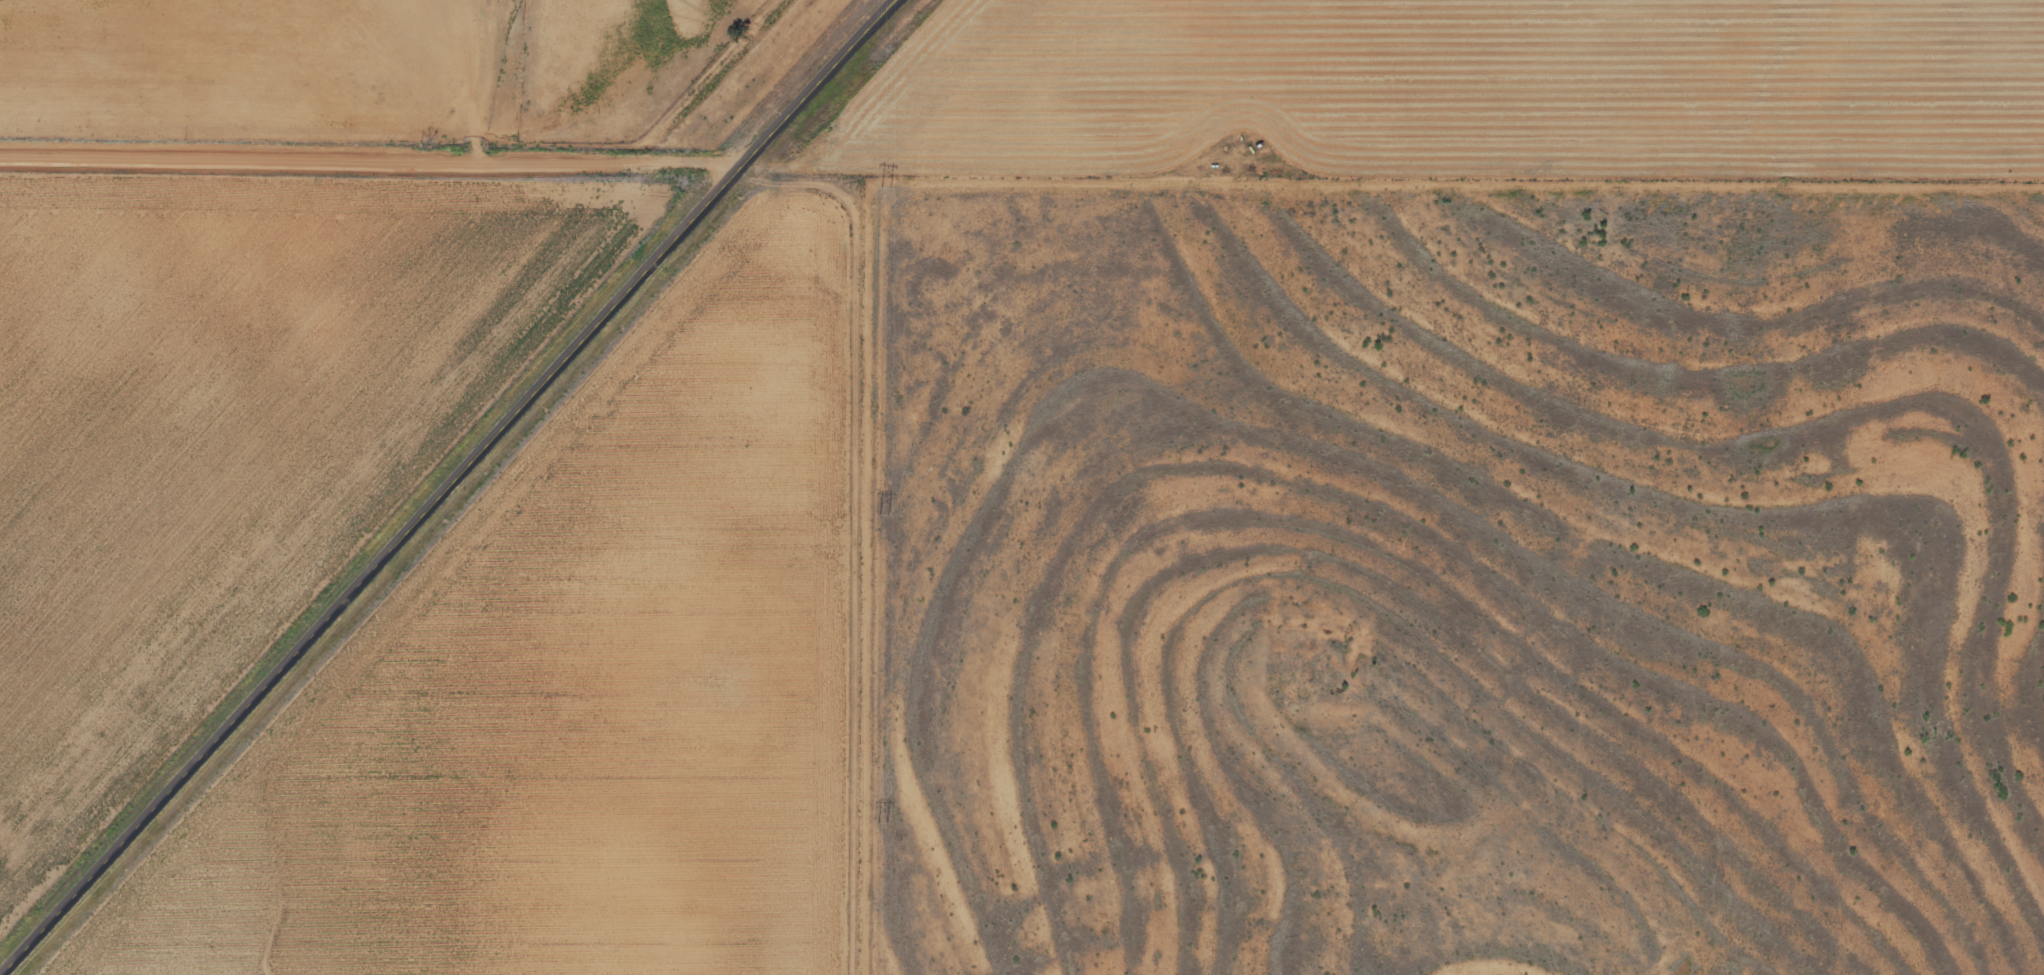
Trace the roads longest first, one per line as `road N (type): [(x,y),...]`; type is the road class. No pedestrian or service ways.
road 1 (secondary): [(6,974),(741,166),(907,0)]
road 2 (residential): [(741,166),(0,152)]

